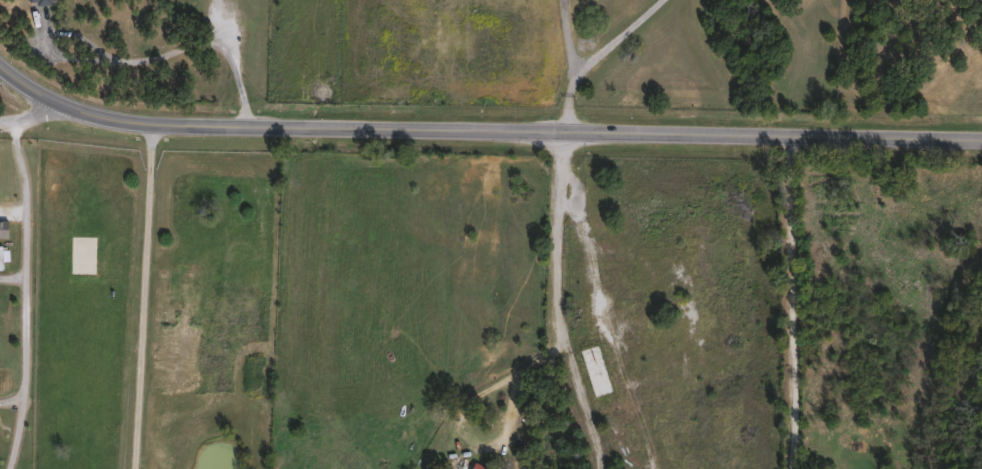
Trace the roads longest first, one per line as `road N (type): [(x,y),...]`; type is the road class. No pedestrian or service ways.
road 1 (secondary): [(0,72),(71,115),(152,121),(981,143)]
road 2 (residential): [(152,121),(135,468)]
road 3 (residential): [(603,468),(566,346),(557,137)]
road 4 (residential): [(792,142),(793,468)]

